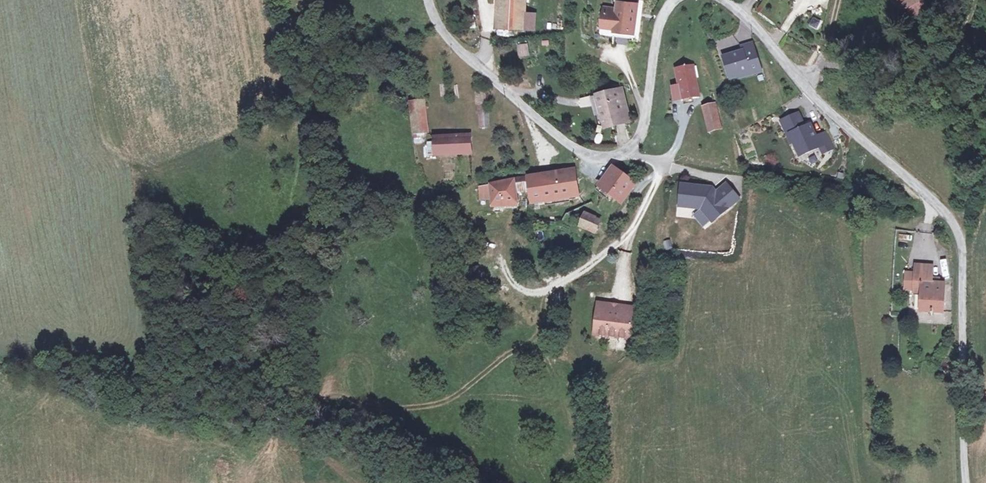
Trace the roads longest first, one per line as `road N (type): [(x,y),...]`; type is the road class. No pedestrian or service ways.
road 1 (unclassified): [(721,0),(960,227),(964,482)]
road 2 (residential): [(426,0),(444,40),(588,155)]
road 3 (unclassified): [(588,155),(621,155),(642,139),(660,26),(675,0)]

